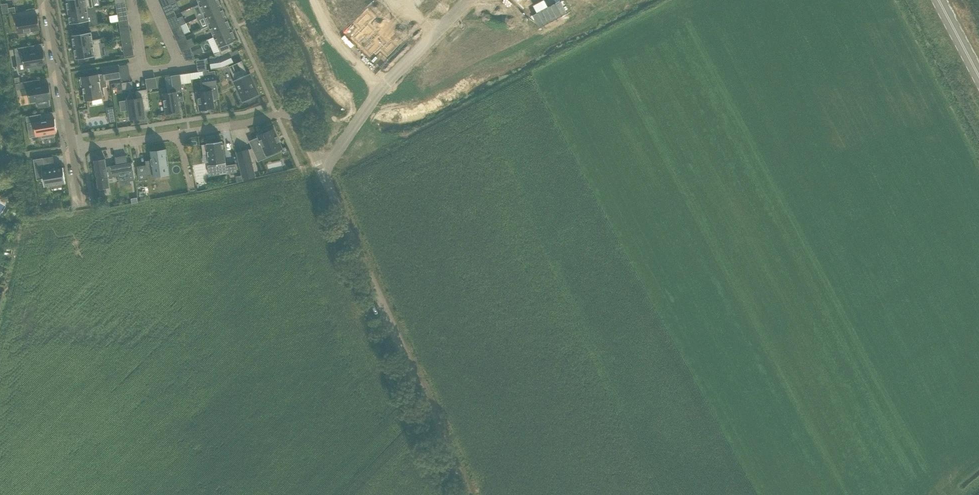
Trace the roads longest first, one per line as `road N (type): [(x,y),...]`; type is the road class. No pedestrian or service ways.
road 1 (residential): [(466,494),(319,169)]
road 2 (residential): [(74,148),(295,110)]
road 3 (residential): [(74,148),(49,0)]
road 4 (residential): [(295,110),(245,0)]

